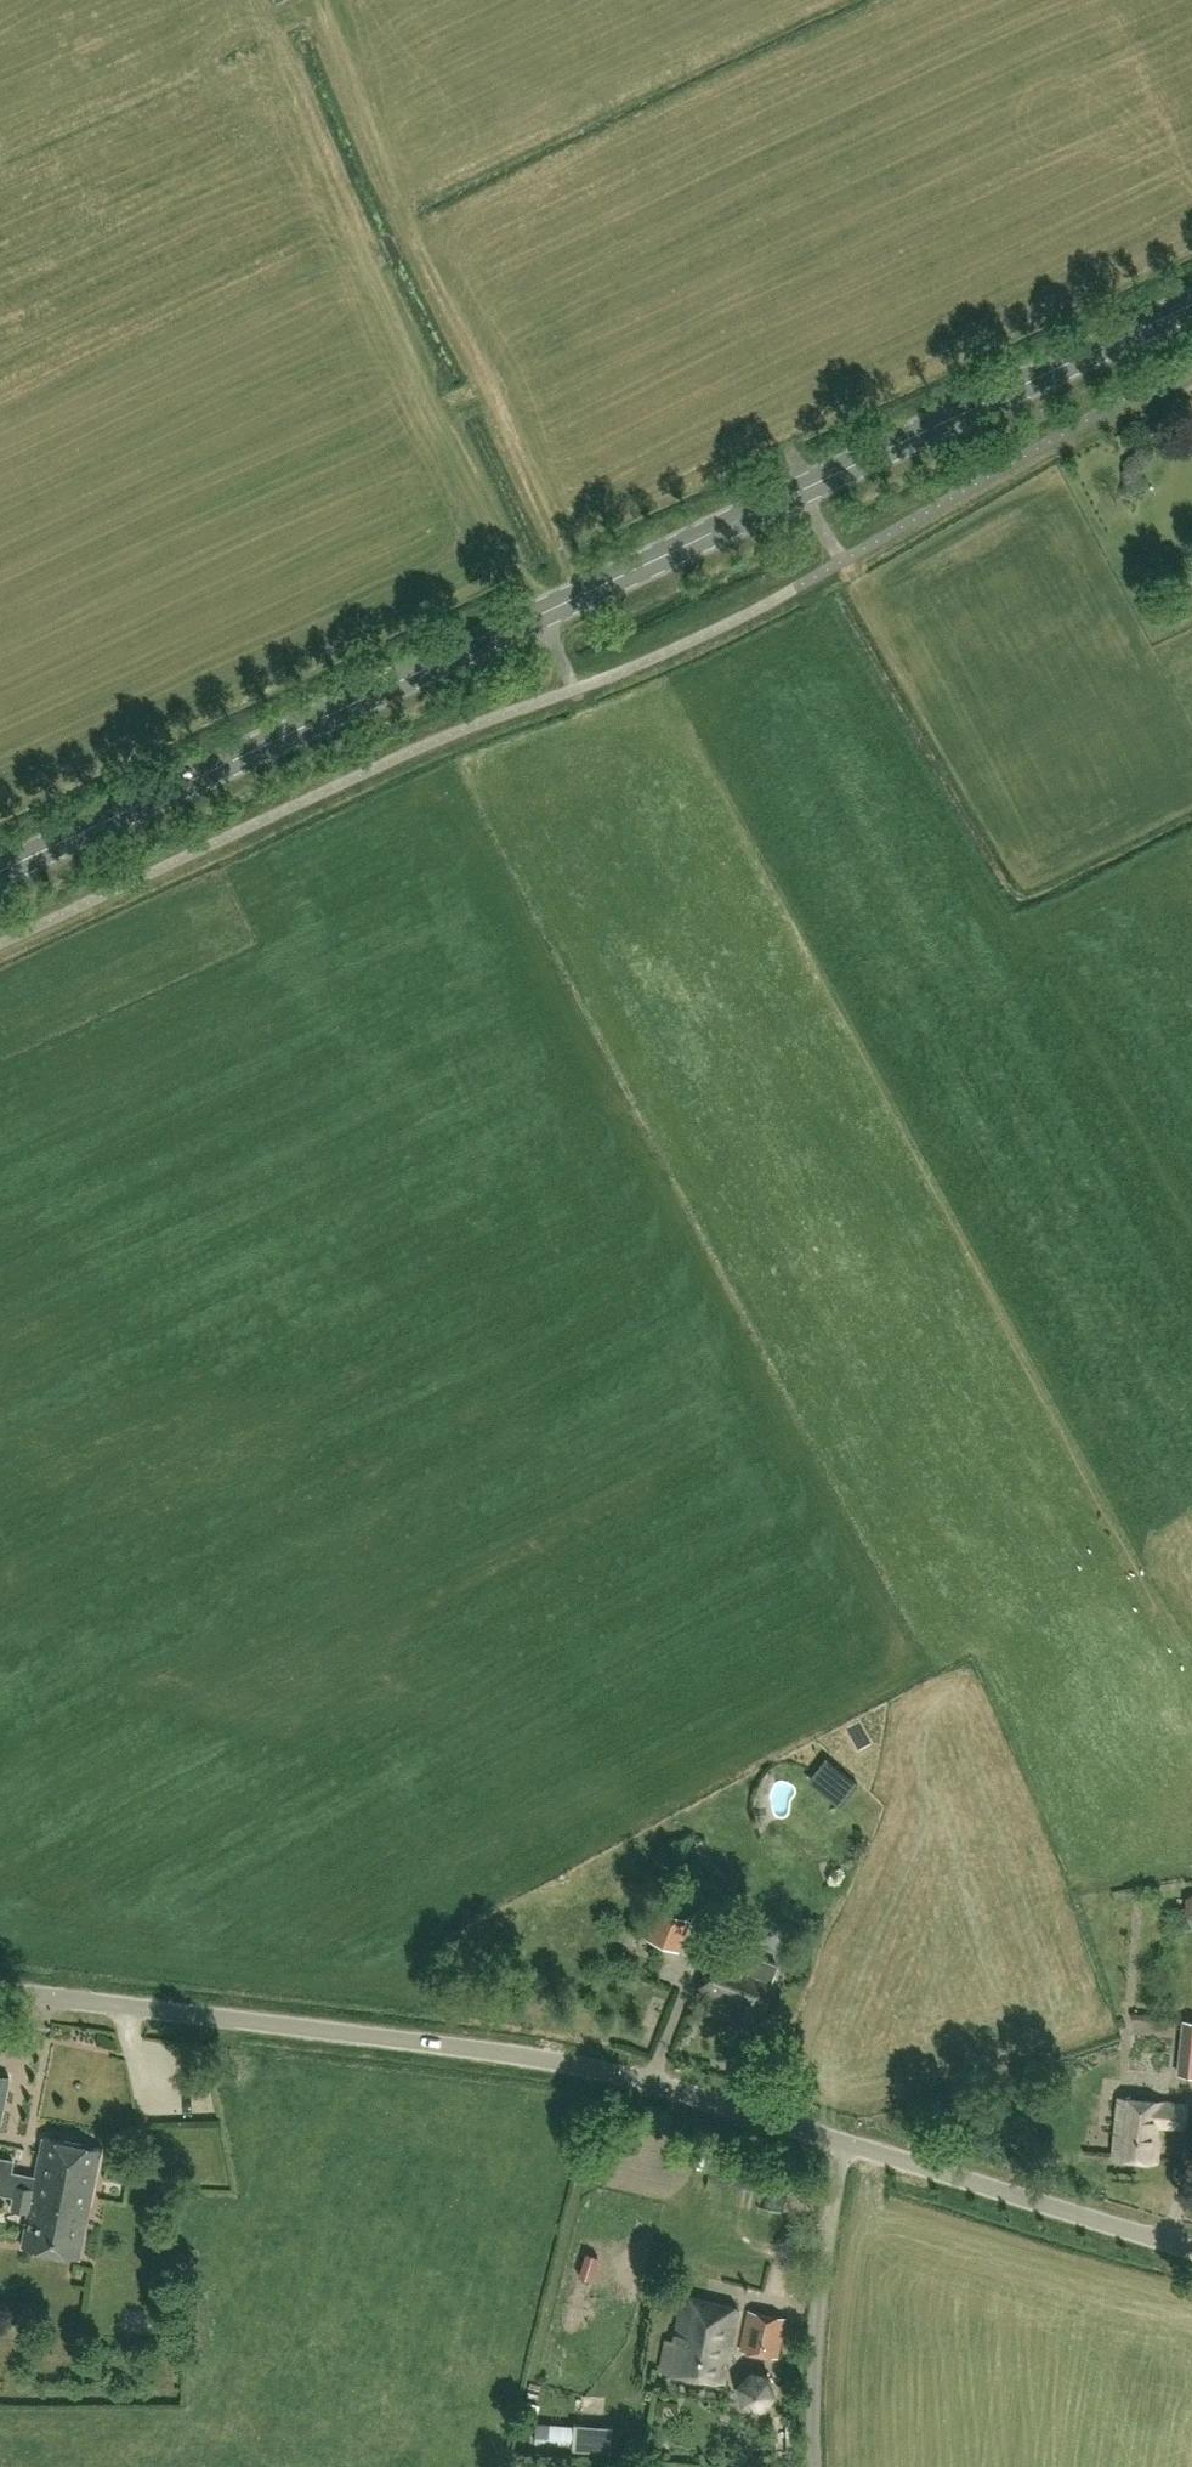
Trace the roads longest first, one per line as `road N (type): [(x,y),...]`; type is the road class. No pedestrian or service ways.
road 1 (secondary): [(0,871),(1191,300)]
road 2 (unclassified): [(842,2147),(635,2076),(0,1992)]
road 3 (unclassified): [(1191,2252),(842,2147)]
road 4 (unclassified): [(821,2466),(818,2333),(842,2147)]

